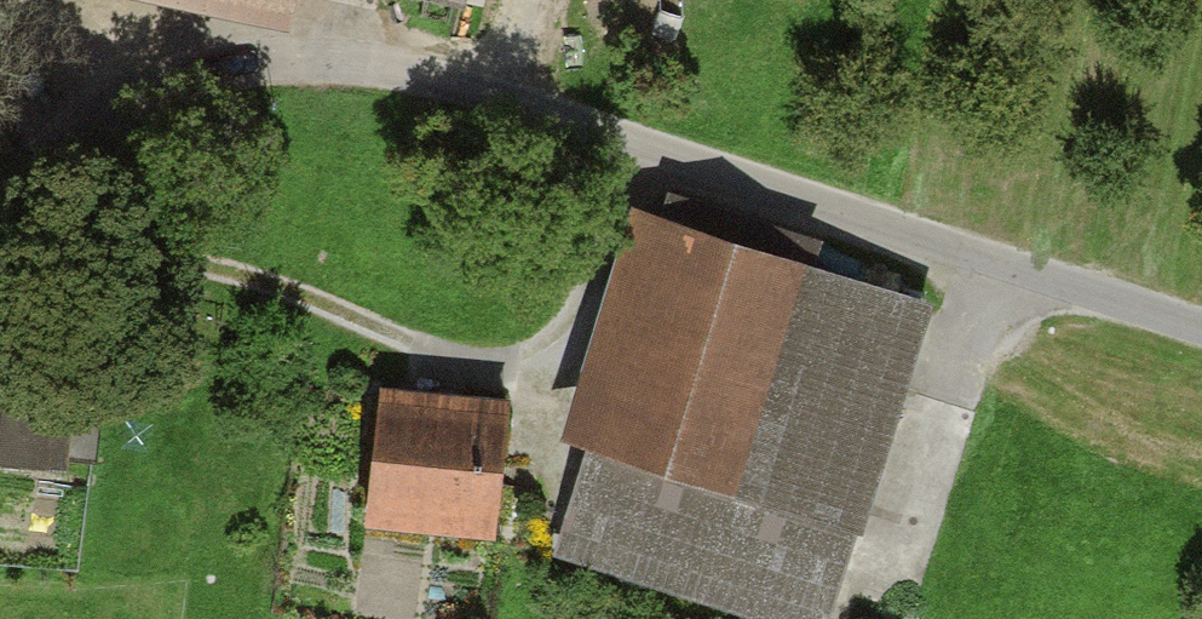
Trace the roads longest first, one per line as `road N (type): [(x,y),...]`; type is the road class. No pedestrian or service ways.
road 1 (unclassified): [(1201,332),(636,140),(324,54),(166,53),(122,79),(0,212)]
road 2 (track): [(0,247),(151,252),(306,298),(485,375),(535,372),(562,359),(584,329),(631,206),(763,184)]
road 3 (track): [(6,0),(112,89)]

